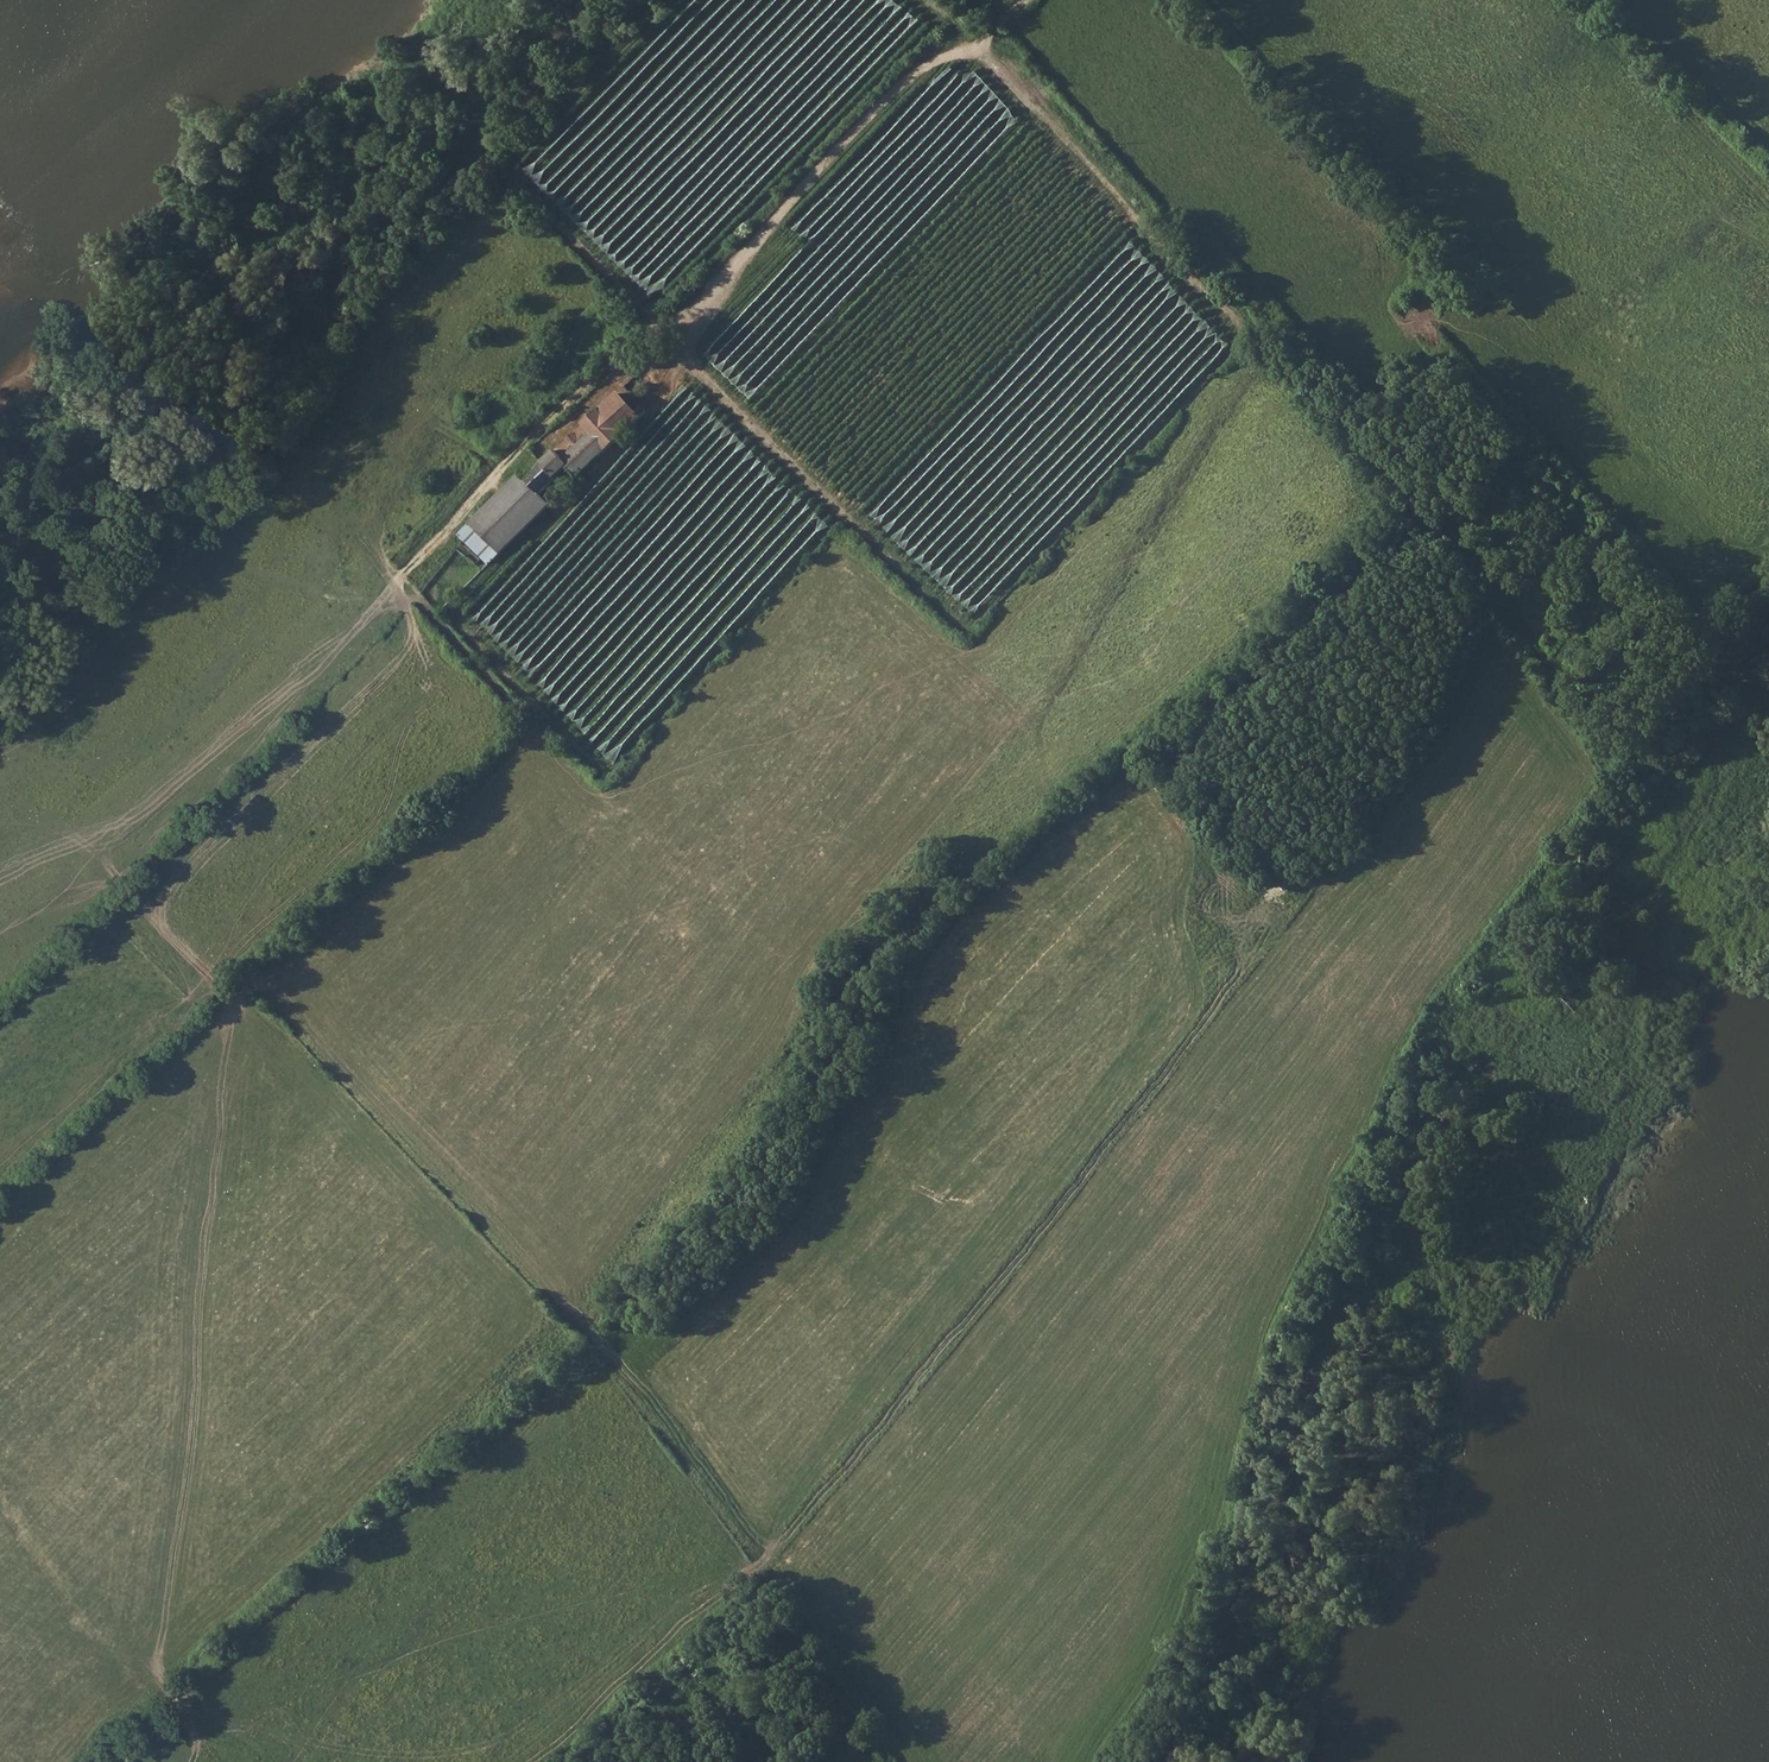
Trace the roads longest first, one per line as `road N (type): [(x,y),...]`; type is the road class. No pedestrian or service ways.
road 1 (track): [(1034,0),(975,50),(912,79),(782,217),(691,363),(849,519)]

